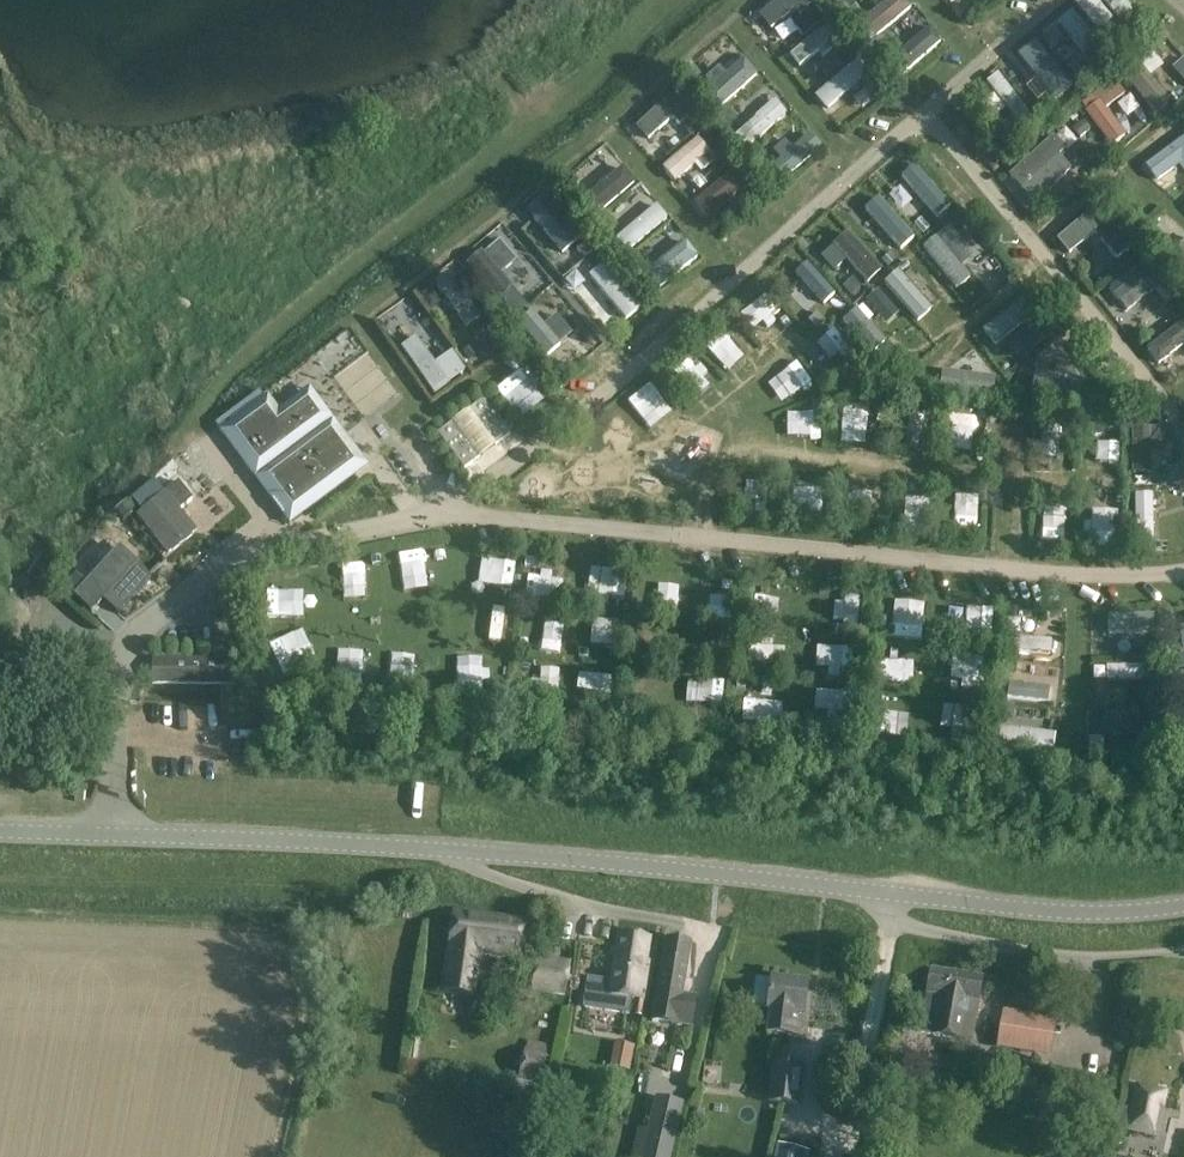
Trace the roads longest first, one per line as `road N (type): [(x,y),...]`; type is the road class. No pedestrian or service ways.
road 1 (tertiary): [(0,829),(461,849),(1053,909),(1183,905)]

